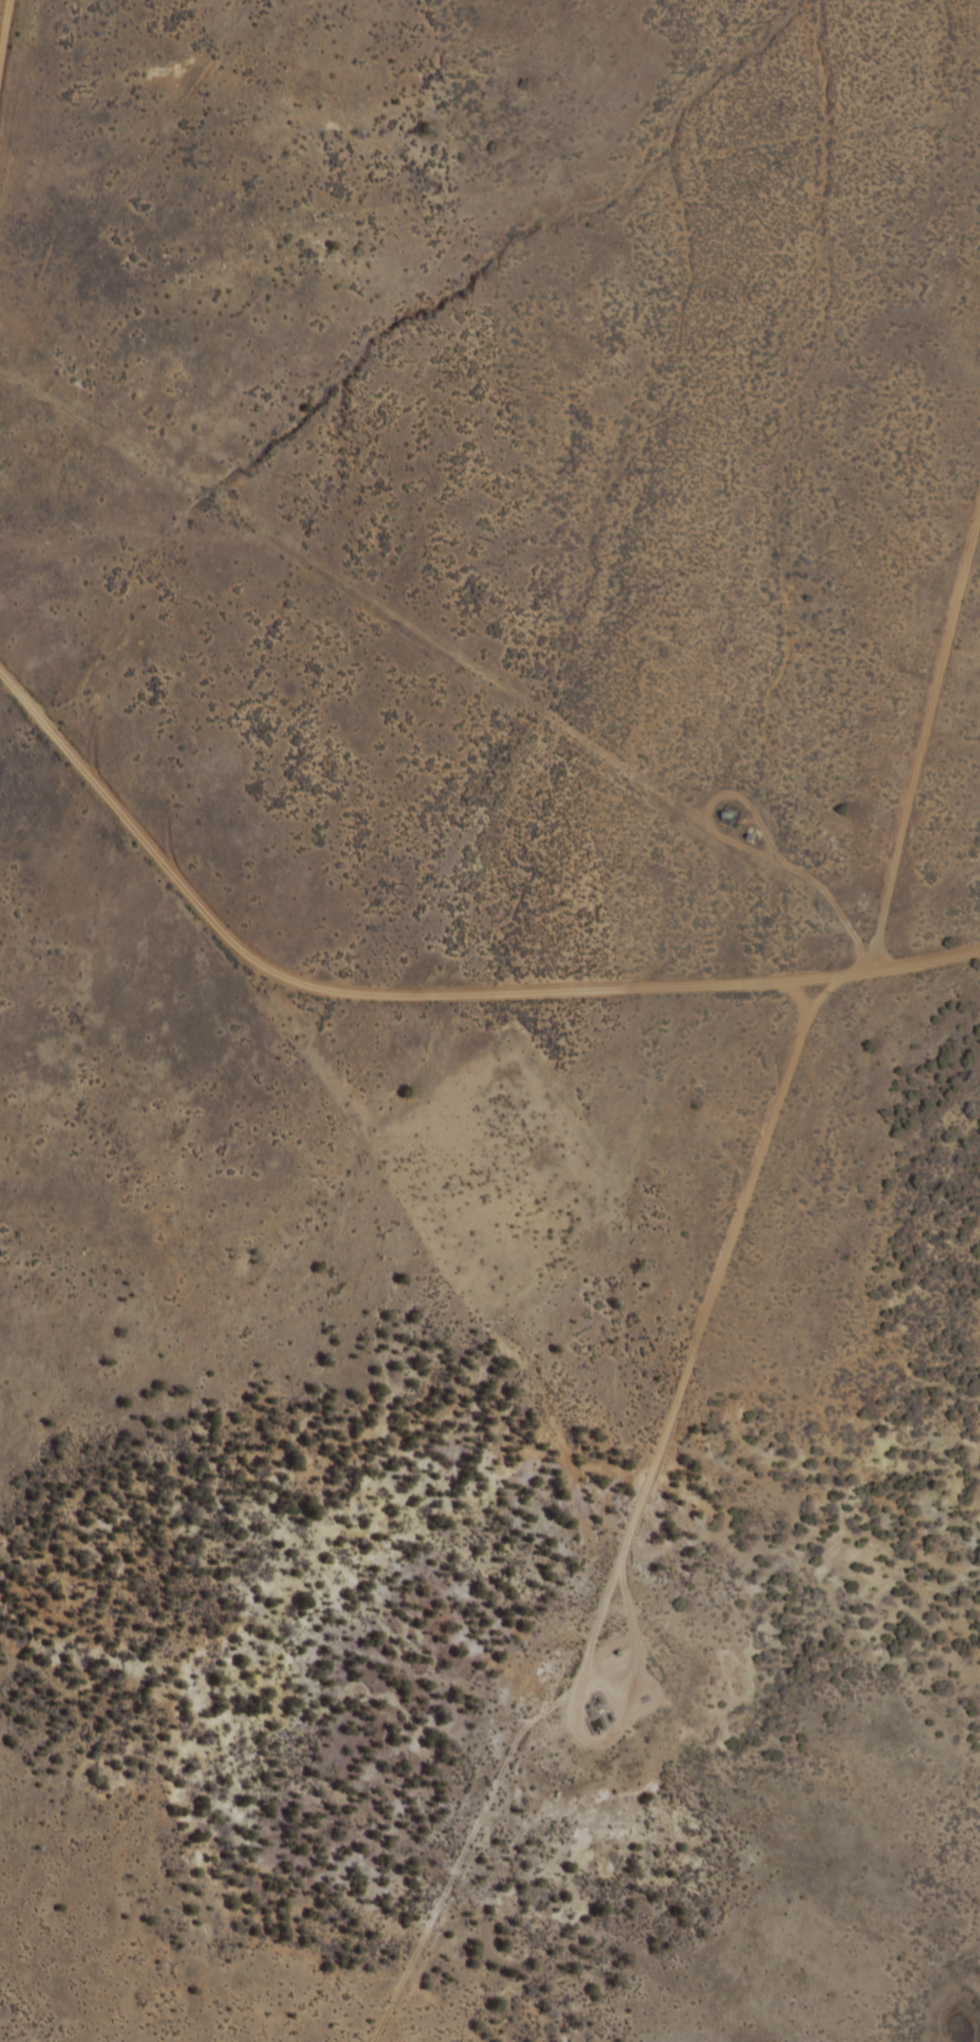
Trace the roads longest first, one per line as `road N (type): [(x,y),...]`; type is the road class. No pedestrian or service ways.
road 1 (residential): [(256,926),(548,1392),(615,1574),(627,1643),(657,1470),(812,985)]
road 2 (residential): [(979,980),(573,993),(324,956),(228,914),(0,652)]
road 3 (residential): [(979,448),(962,497),(862,984)]

